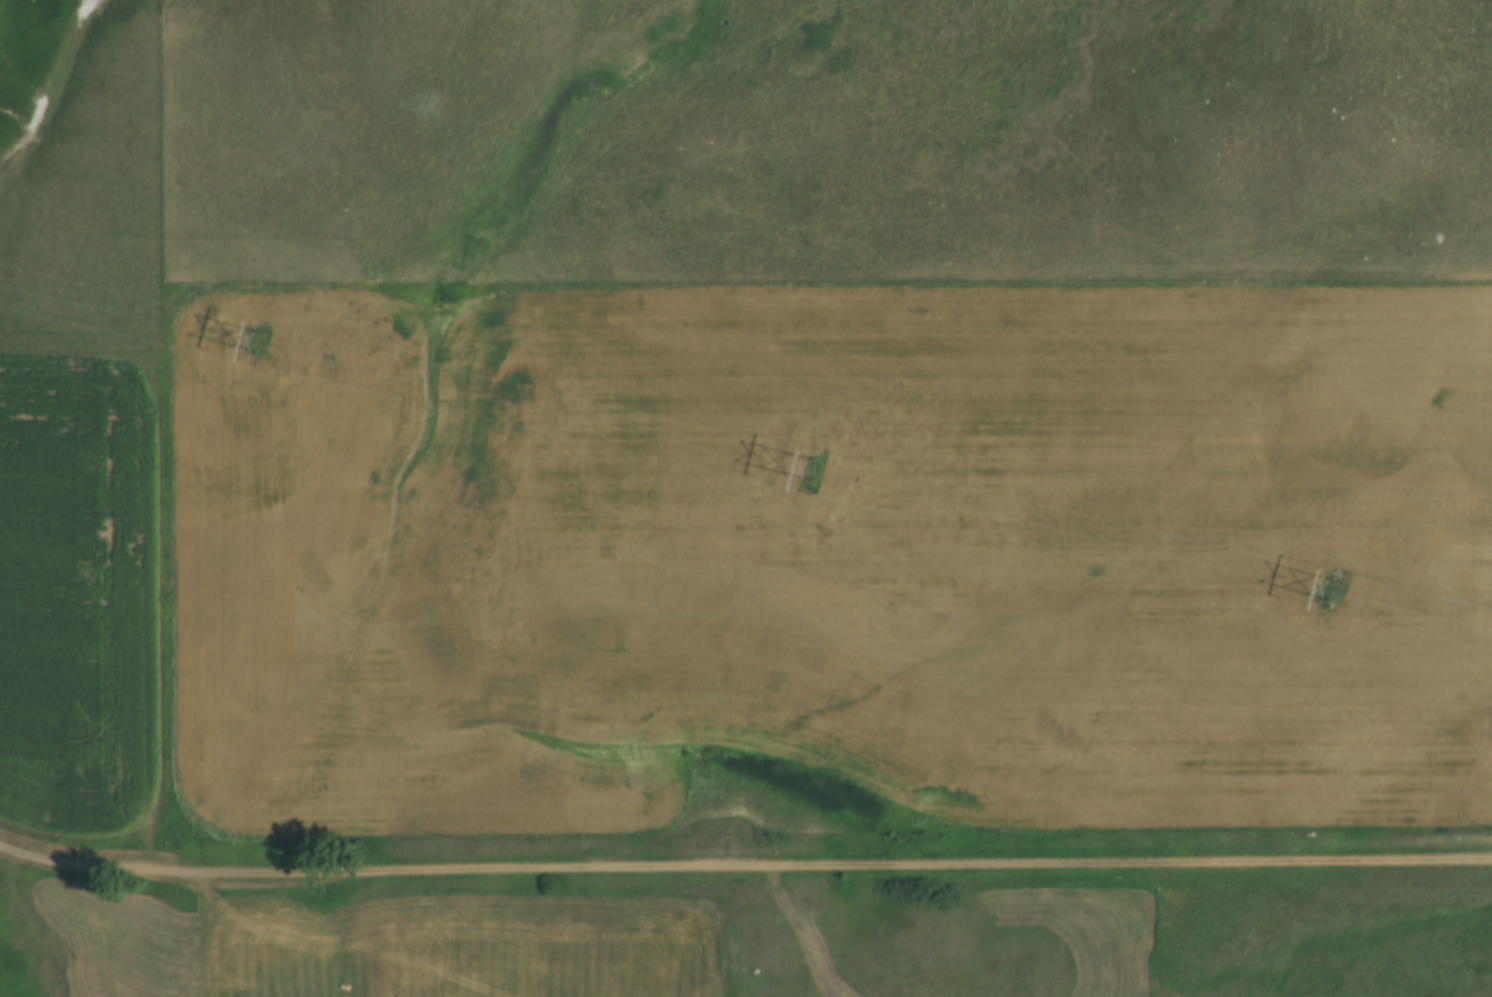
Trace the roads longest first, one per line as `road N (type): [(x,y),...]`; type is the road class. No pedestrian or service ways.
road 1 (residential): [(0,848),(92,868),(192,872),(1491,860)]

